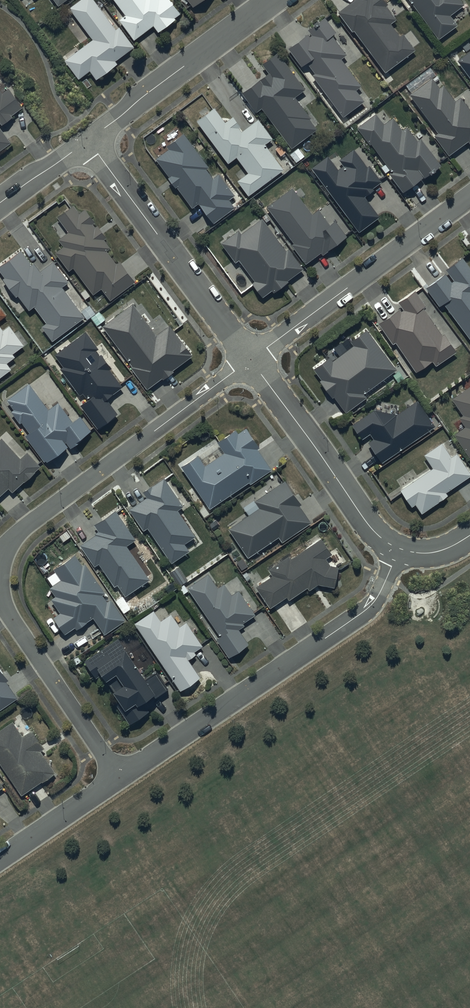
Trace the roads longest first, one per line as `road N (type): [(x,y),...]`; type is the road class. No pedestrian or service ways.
road 1 (residential): [(120,779),(366,610),(398,548)]
road 2 (residential): [(252,358),(17,533),(0,555)]
road 3 (residential): [(89,140),(252,358)]
road 4 (residential): [(469,196),(252,358)]
road 5 (residential): [(252,358),(356,507),(398,548)]
road 6 (residential): [(89,140),(274,0)]
road 7 (residential): [(0,595),(120,779)]
road 8 (residential): [(0,859),(120,779)]

